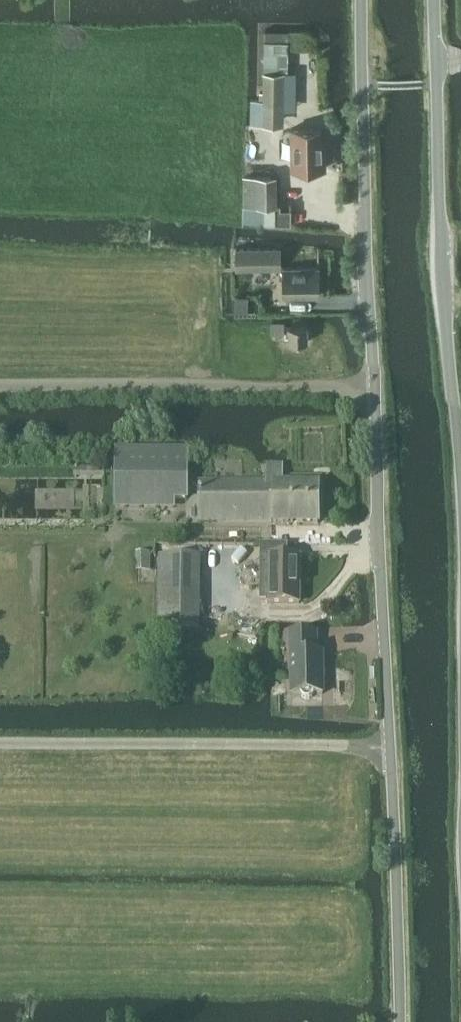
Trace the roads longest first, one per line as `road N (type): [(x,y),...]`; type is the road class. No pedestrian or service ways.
road 1 (unclassified): [(397,1021),(360,0)]
road 2 (tertiary): [(460,481),(444,271),(436,0)]

